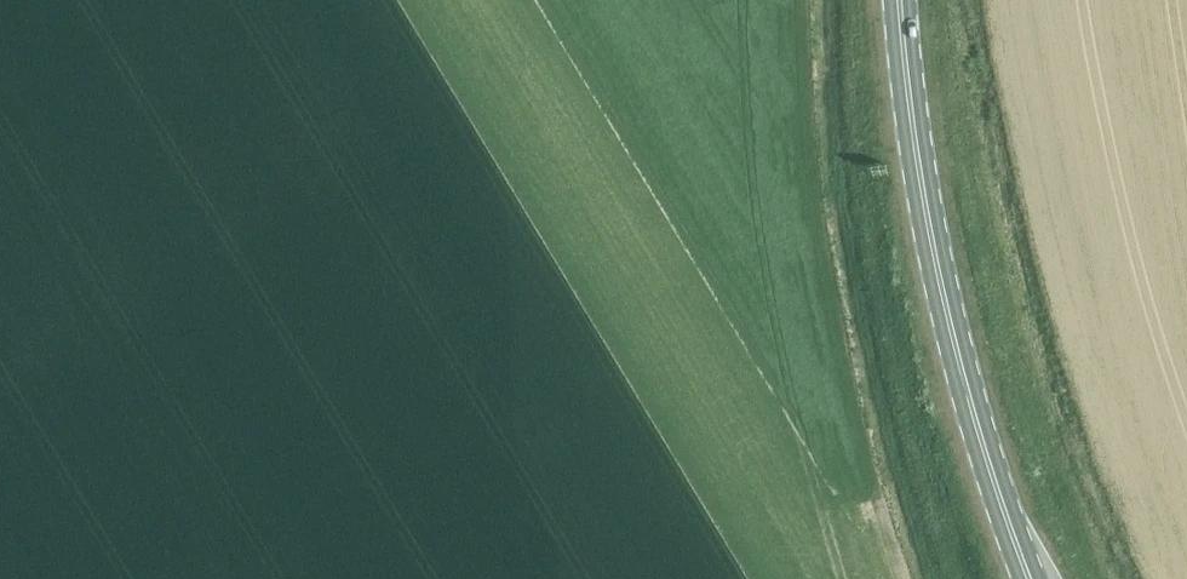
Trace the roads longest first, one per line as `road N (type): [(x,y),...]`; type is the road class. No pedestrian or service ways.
road 1 (secondary): [(1029,578),(985,456),(933,244),(900,0)]

